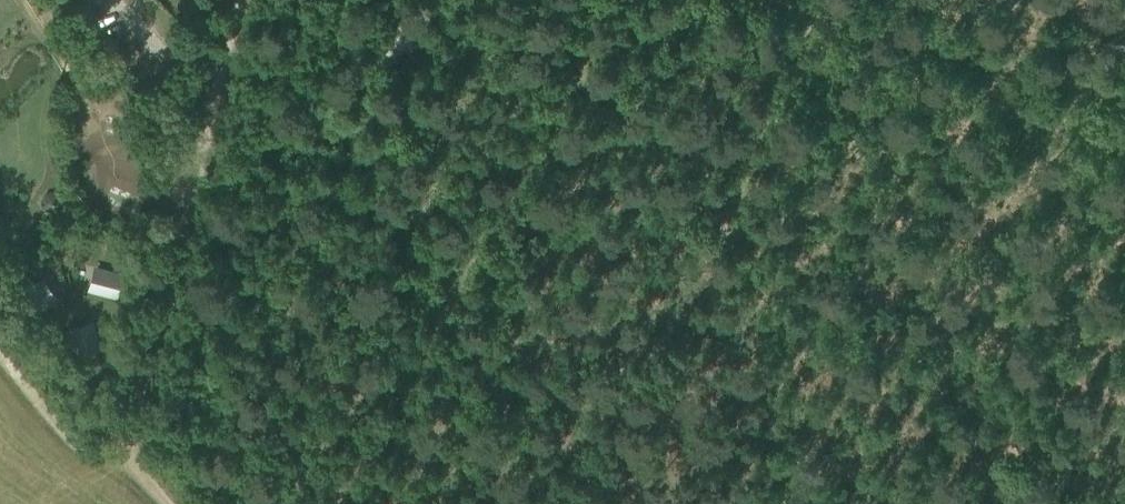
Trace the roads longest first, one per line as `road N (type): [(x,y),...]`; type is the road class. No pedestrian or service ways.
road 1 (track): [(172,503),(128,455),(221,71)]
road 2 (track): [(1124,122),(689,0)]

